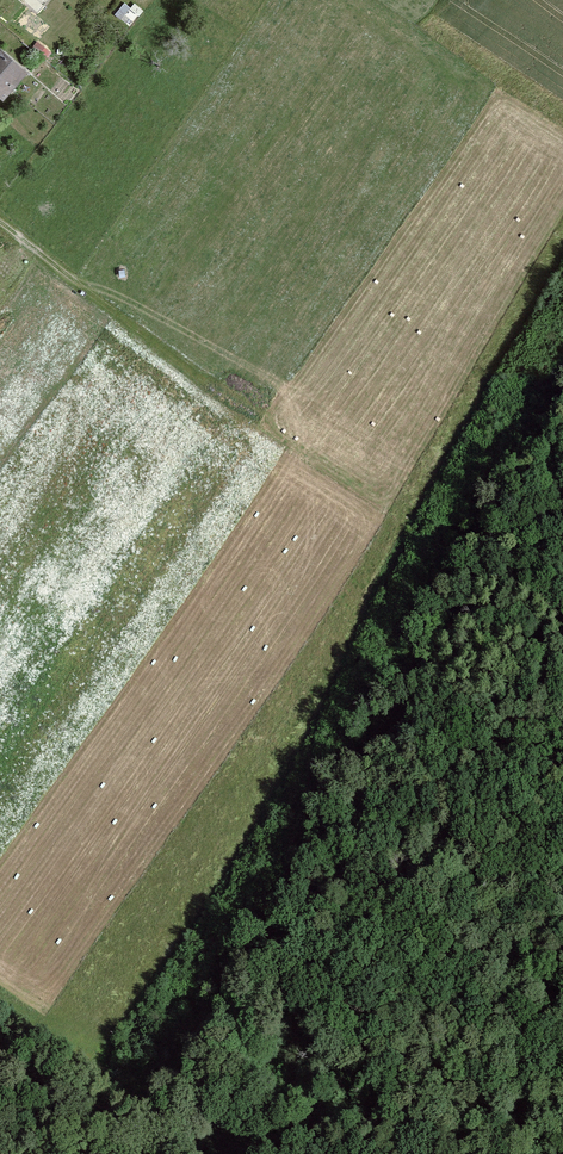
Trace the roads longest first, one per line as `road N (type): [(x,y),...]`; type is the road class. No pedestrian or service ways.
road 1 (track): [(159,1153),(158,1131),(317,845),(356,797),(562,400)]
road 2 (track): [(405,516),(0,220)]
road 3 (track): [(562,952),(450,1153)]

